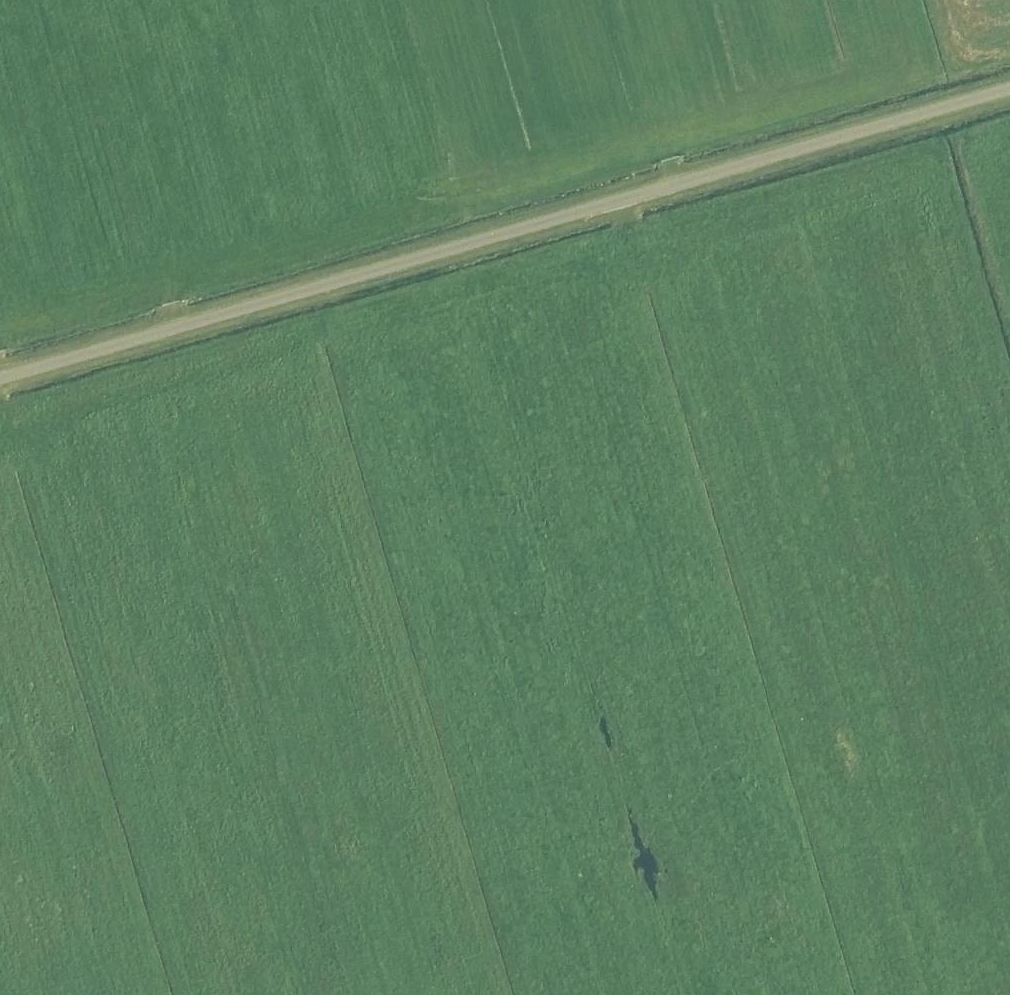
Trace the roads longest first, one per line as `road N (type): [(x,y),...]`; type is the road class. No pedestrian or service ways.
road 1 (unclassified): [(0,383),(1009,93)]

